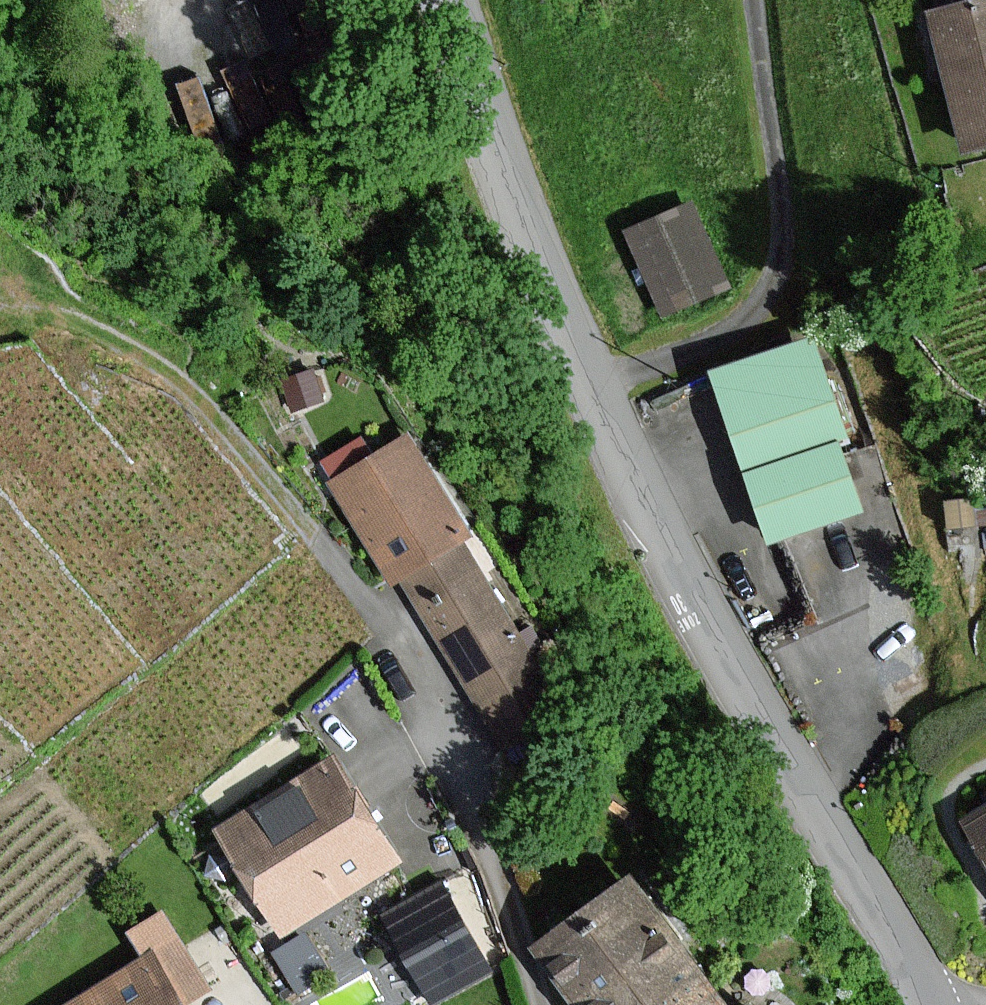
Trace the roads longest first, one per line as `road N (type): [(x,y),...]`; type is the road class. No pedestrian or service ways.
road 1 (residential): [(446,0),(585,385),(938,1004)]
road 2 (track): [(585,385),(730,334),(757,307),(780,226),(753,0)]
road 3 (track): [(0,321),(48,320),(125,350),(191,392),(378,599)]
road 4 (residential): [(539,1004),(486,801),(378,599)]

